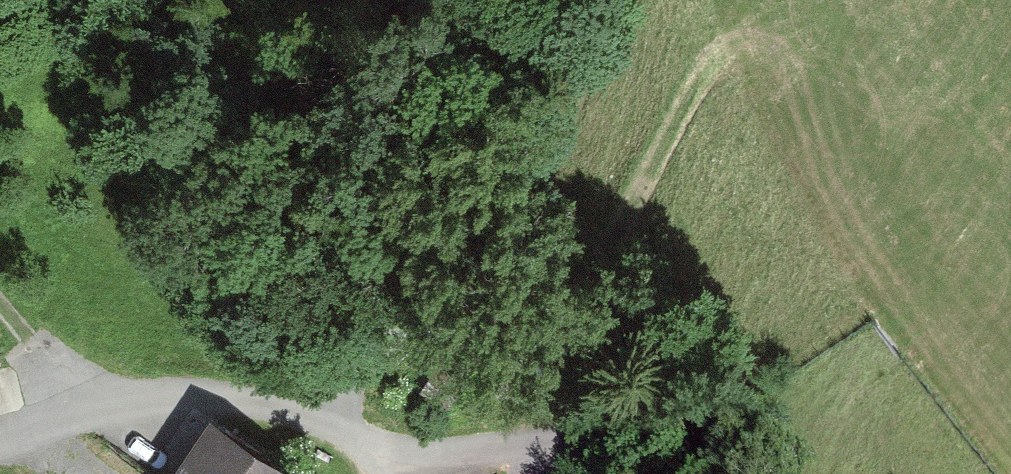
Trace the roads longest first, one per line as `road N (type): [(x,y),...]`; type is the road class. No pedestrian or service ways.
road 1 (unclassified): [(0,437),(69,414),(161,400),(311,395),(357,375),(462,236),(581,0)]
road 2 (track): [(311,395),(334,420),(385,445),(490,448),(588,462),(601,473)]

